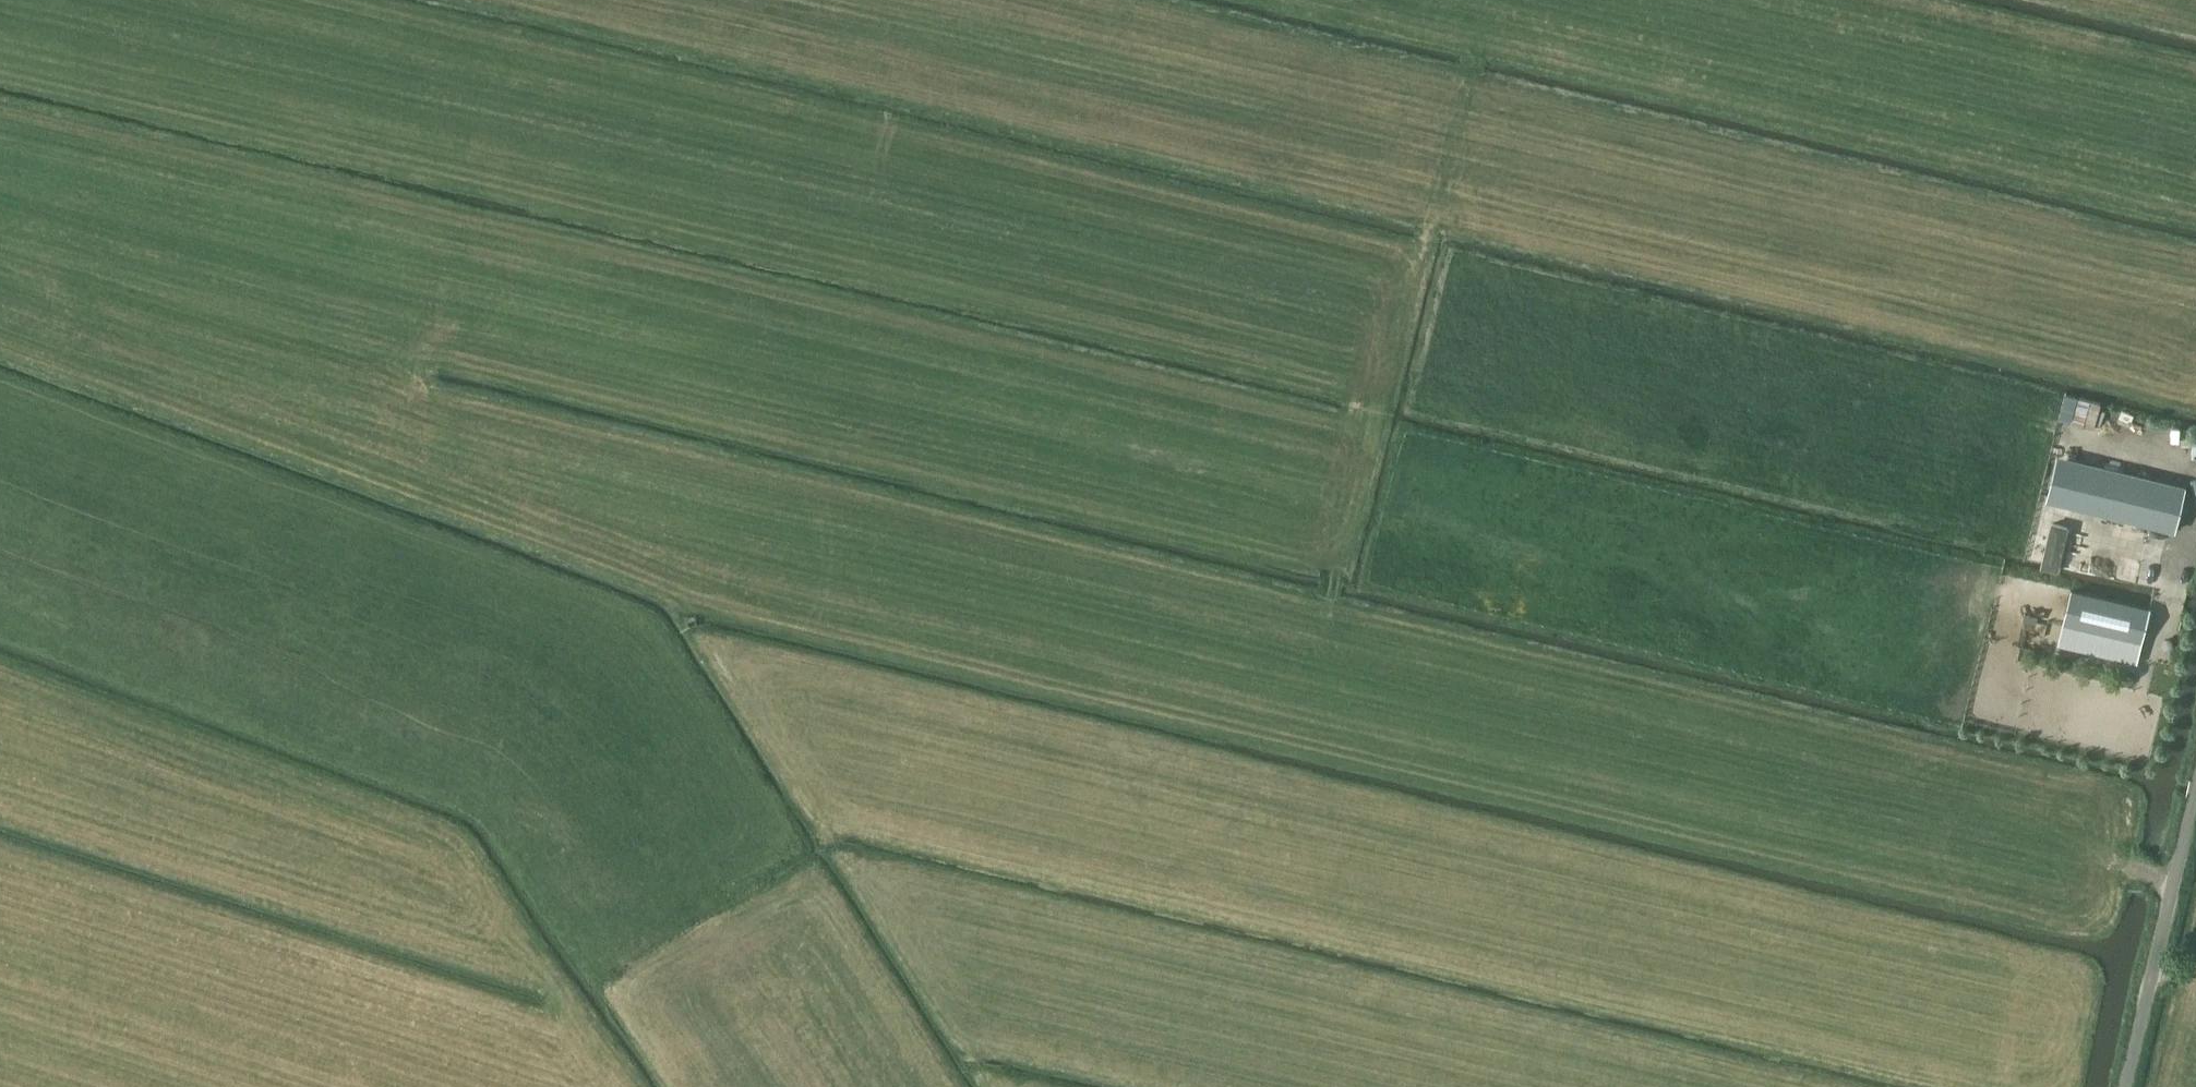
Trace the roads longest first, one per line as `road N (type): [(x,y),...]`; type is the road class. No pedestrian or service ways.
road 1 (track): [(0,556),(547,743),(607,836)]
road 2 (unclassified): [(2125,1086),(2195,791)]

